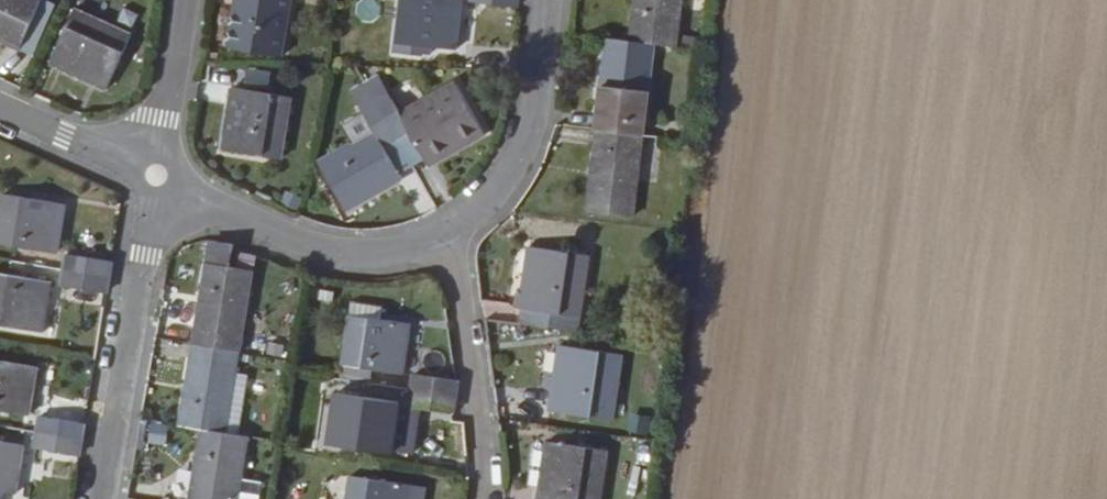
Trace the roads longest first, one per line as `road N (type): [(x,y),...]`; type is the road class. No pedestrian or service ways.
road 1 (residential): [(103,498),(156,174)]
road 2 (residential): [(156,174),(316,248),(381,248),(446,235)]
road 3 (residential): [(446,235),(485,463),(479,498)]
road 4 (residential): [(446,235),(497,191),(529,126),(545,0)]
road 5 (residential): [(156,174),(189,0)]
road 6 (residential): [(0,105),(156,174)]

